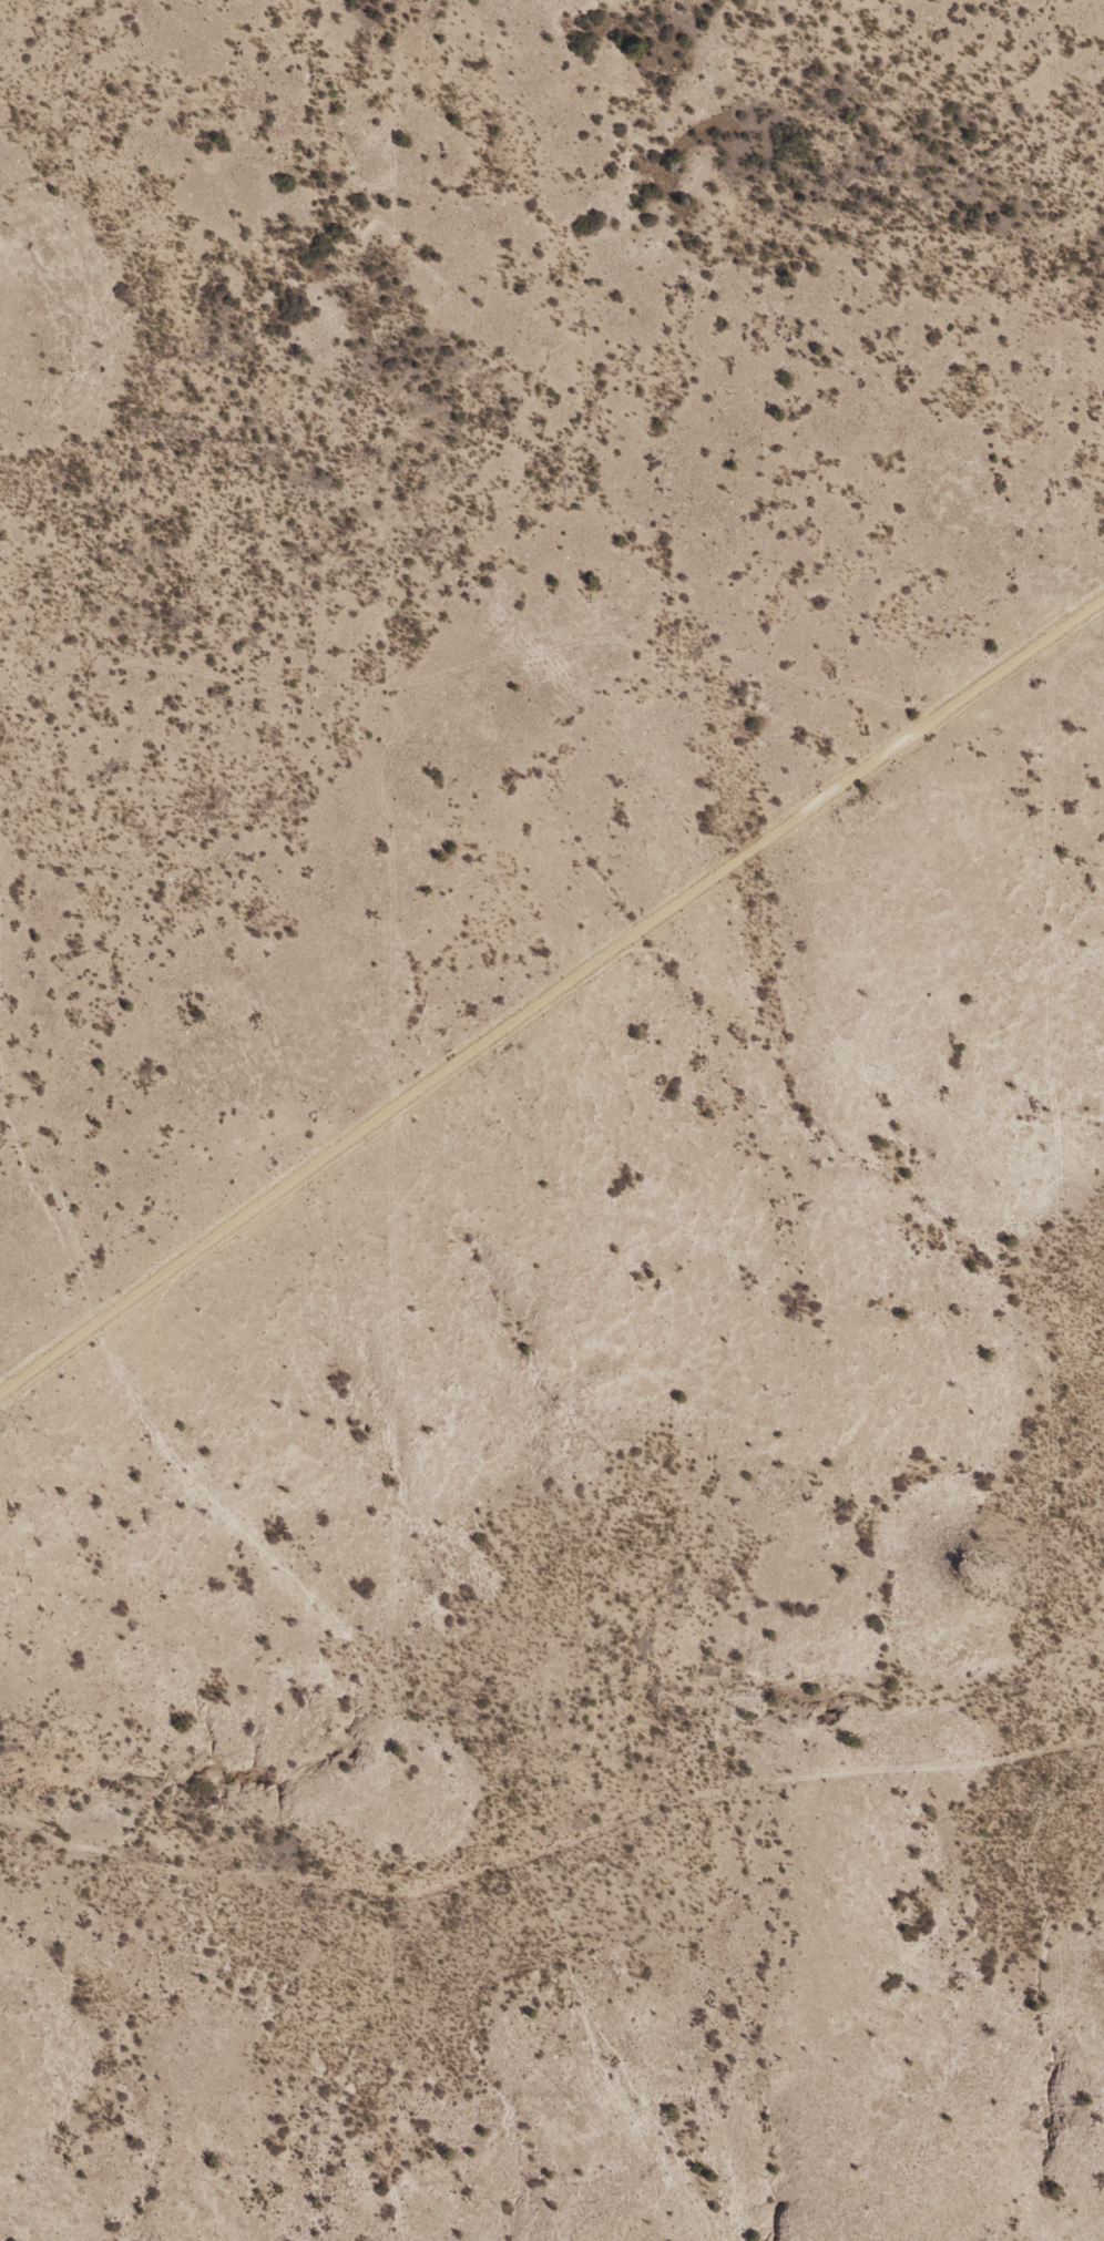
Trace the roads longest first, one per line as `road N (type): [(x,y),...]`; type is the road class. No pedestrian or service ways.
road 1 (track): [(0,950),(9,908),(14,628),(0,542)]

